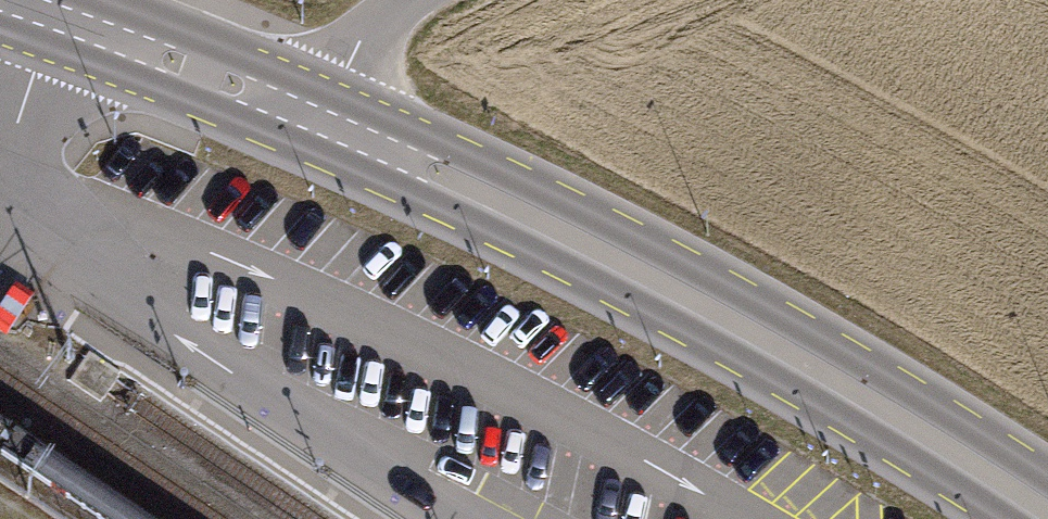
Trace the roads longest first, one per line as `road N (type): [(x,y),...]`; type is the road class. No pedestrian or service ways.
road 1 (primary): [(1047,480),(812,337),(521,183),(443,146),(313,118)]
road 2 (primary): [(313,118),(411,187),(564,259),(815,398),(1007,518)]
road 3 (primary): [(313,118),(6,0)]
road 4 (residential): [(313,118),(354,51),(411,0)]

